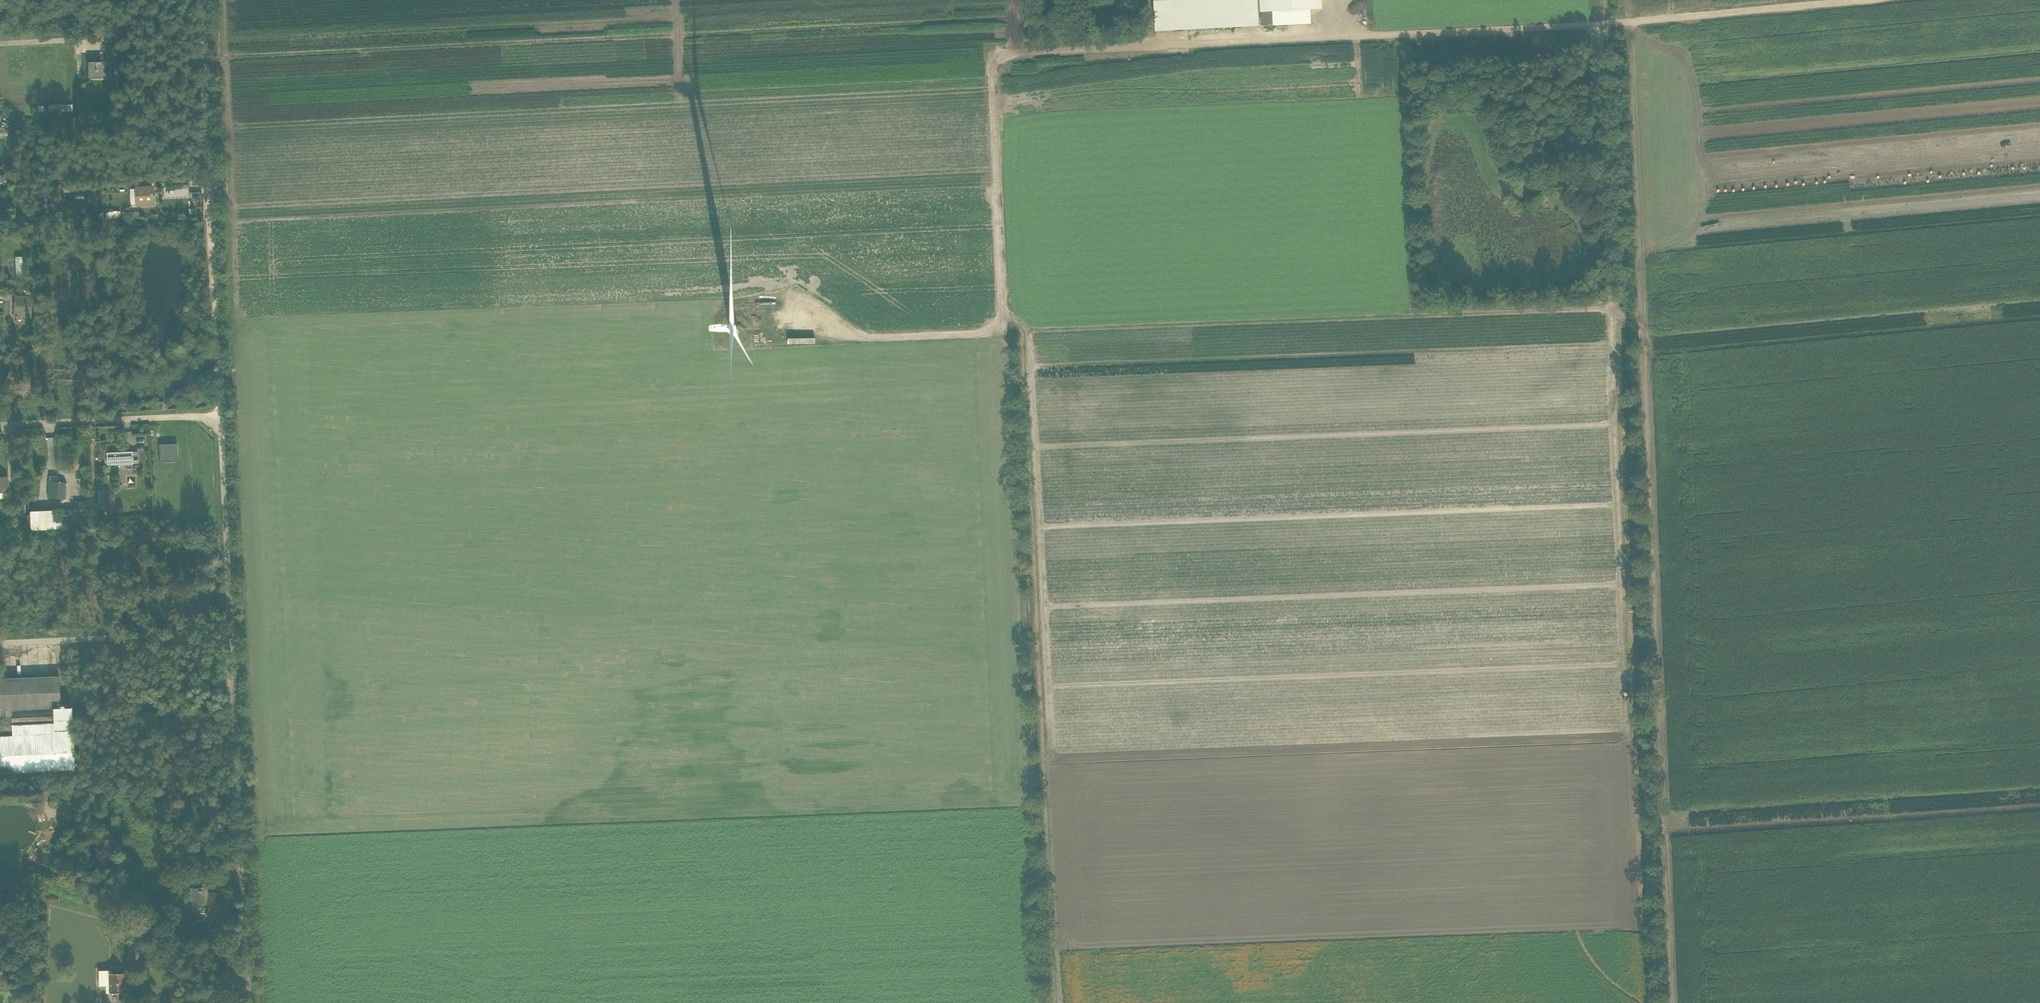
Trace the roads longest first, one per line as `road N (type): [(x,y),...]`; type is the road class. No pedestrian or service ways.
road 1 (track): [(1872,0),(1625,23),(1013,54),(994,82),(1001,312),(993,326),(853,338),(778,301)]
road 2 (unclassified): [(228,635),(221,415),(0,425)]
road 3 (track): [(202,0),(221,415)]
road 4 (unclassified): [(247,1002),(228,635)]
road 5 (unclassified): [(228,635),(0,645)]

